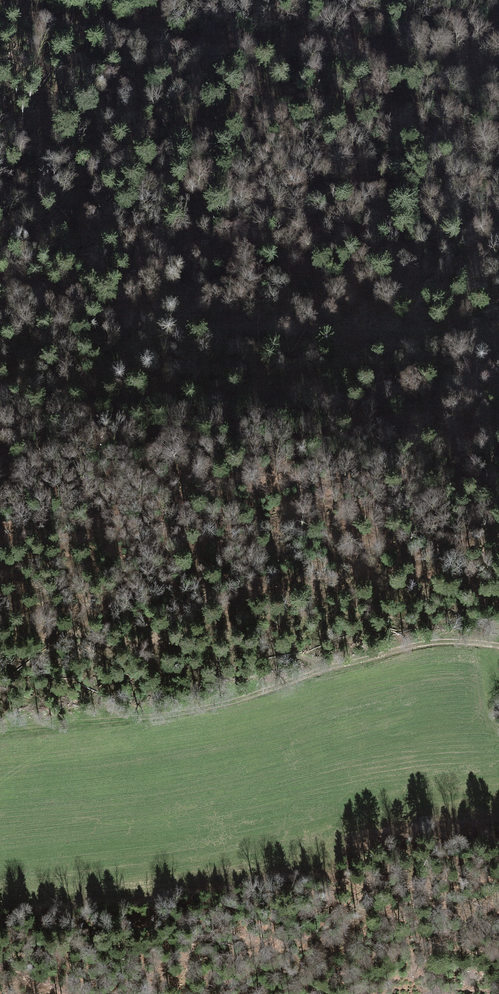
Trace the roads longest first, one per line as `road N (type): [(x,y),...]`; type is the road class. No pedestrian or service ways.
road 1 (track): [(498,79),(431,72),(324,39),(236,47),(0,9)]
road 2 (track): [(0,280),(243,338),(498,342)]

